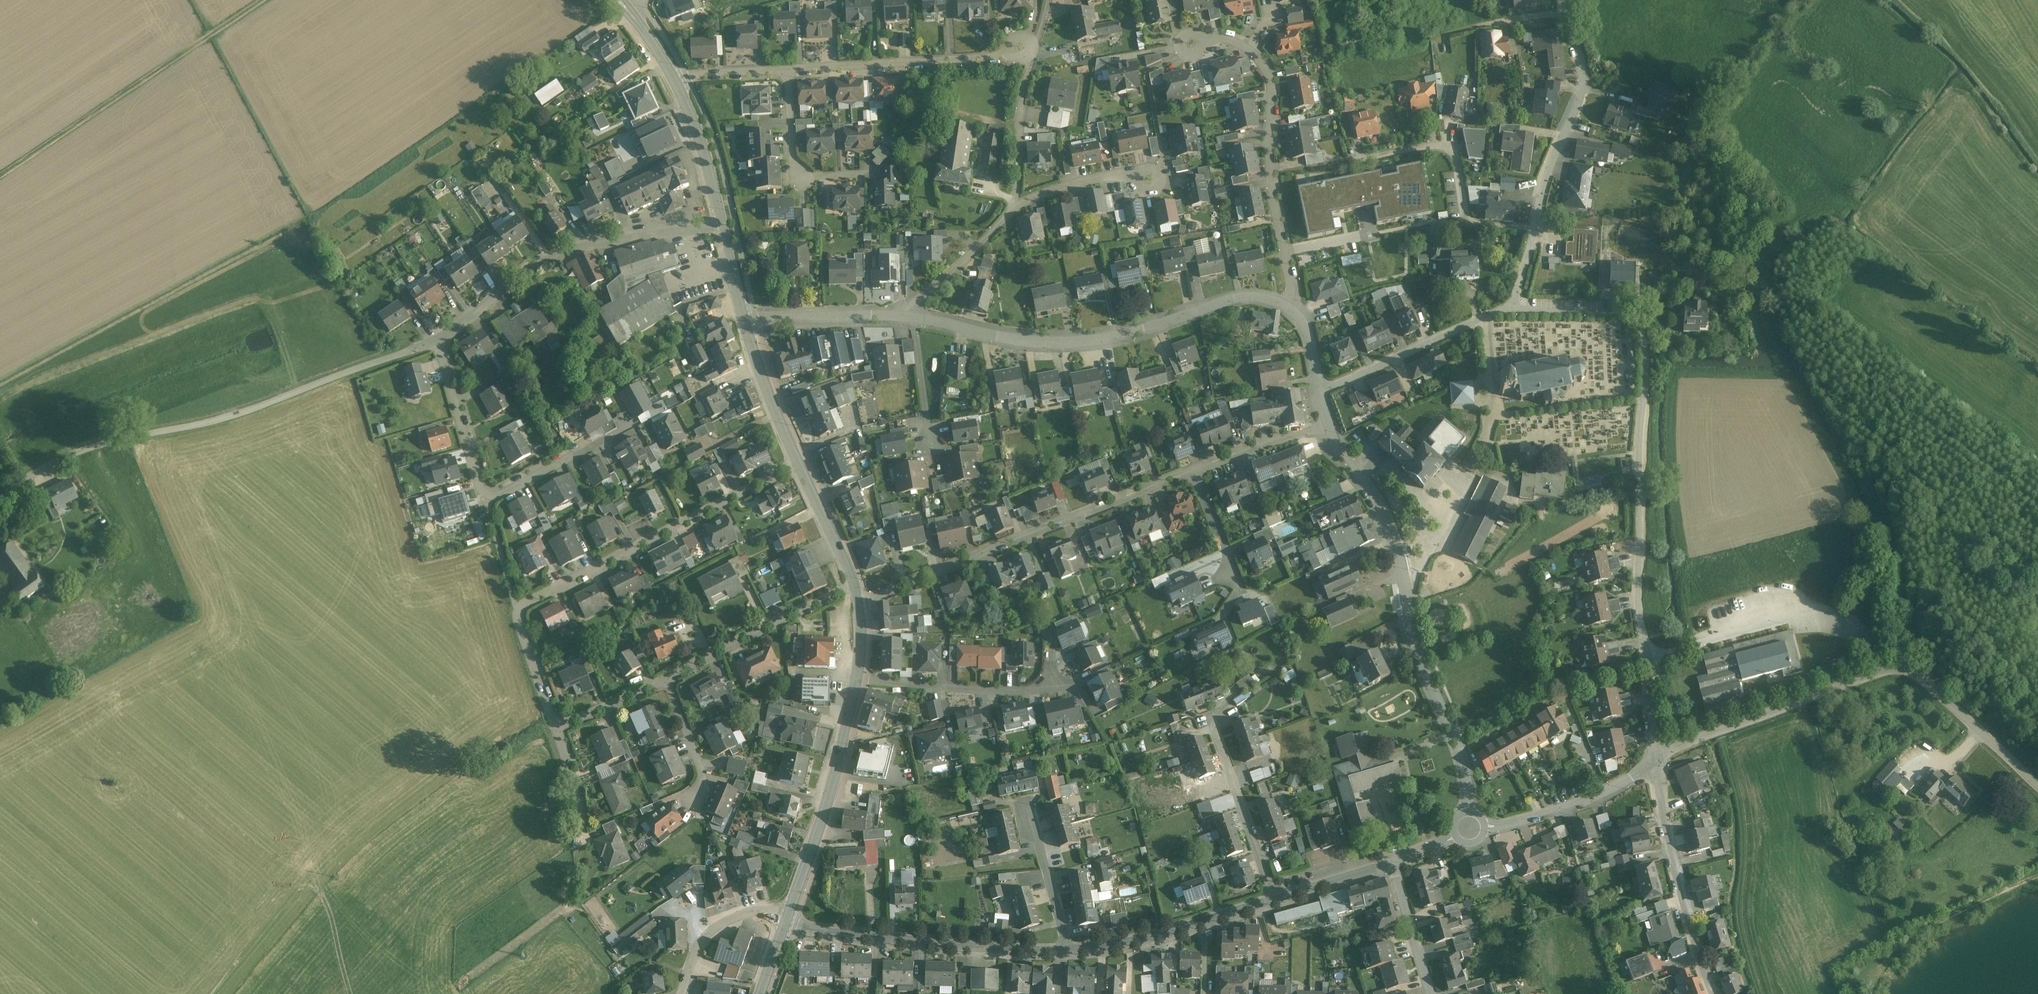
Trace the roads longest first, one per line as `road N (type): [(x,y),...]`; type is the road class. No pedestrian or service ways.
road 1 (residential): [(1657,762),(1639,581),(1647,388),(1636,316),(1511,310)]
road 2 (unclassified): [(2037,785),(1910,669),(1825,691),(1696,739),(1657,762)]
road 3 (residential): [(1470,810),(1456,736),(1407,628),(1394,544),(1329,428)]
road 4 (unclassified): [(0,505),(65,459),(222,420),(379,361)]
road 5 (residential): [(1293,312),(1254,297),(1064,342),(914,318)]
road 6 (residential): [(1194,470),(860,603)]
road 7 (residential): [(1194,42),(1223,37),(1247,45),(1265,65),(1273,87),(1272,189),(1293,312)]
road 8 (residential): [(1511,310),(1544,179),(1582,94),(1583,60),(1564,0)]
road 9 (residential): [(516,609),(799,464)]
road 10 (residential): [(435,340),(542,257),(583,242),(720,220)]
road 11 (residential): [(895,316),(976,251),(1013,207),(1087,181),(1149,182)]
road 12 (residential): [(1070,949),(783,925)]
road 13 (residential): [(1714,993),(1690,928),(1657,762)]
road 14 (secondary): [(858,679),(829,797),(790,906)]
road 15 (residential): [(1006,57),(787,73)]
road 16 (residential): [(667,681),(854,585)]
road 17 (residential): [(1273,900),(1106,947),(1070,949)]
road 18 (residential): [(1321,390),(1511,310)]
road 19 (residential): [(1052,680),(1029,690),(858,679)]
road 20 (residential): [(1211,722),(1273,900)]
road 21 (unclassified): [(1657,762),(1594,800),(1487,827)]
road 22 (residential): [(486,500),(435,340)]
road 23 (residential): [(681,993),(700,933),(744,909),(790,906)]
road 24 (secondary): [(745,321),(799,464)]
road 25 (residential): [(895,316),(745,321)]
road 26 (secondary): [(675,81),(720,220)]
road 27 (residential): [(1329,428),(1286,435),(1194,470)]
road 28 (residential): [(1070,949),(1030,814)]
road 29 (residential): [(1432,993),(1392,863)]
road 30 (secondary): [(799,464),(854,585)]
road 31 (residential): [(1242,592),(1194,470)]
road 32 (residential): [(930,443),(914,318)]
road 33 (residential): [(516,609),(558,727)]
road 34 (residential): [(667,681),(702,772),(694,798)]
road 35 (residential): [(1392,863),(1273,900)]
road 36 (residential): [(591,443),(486,500)]

